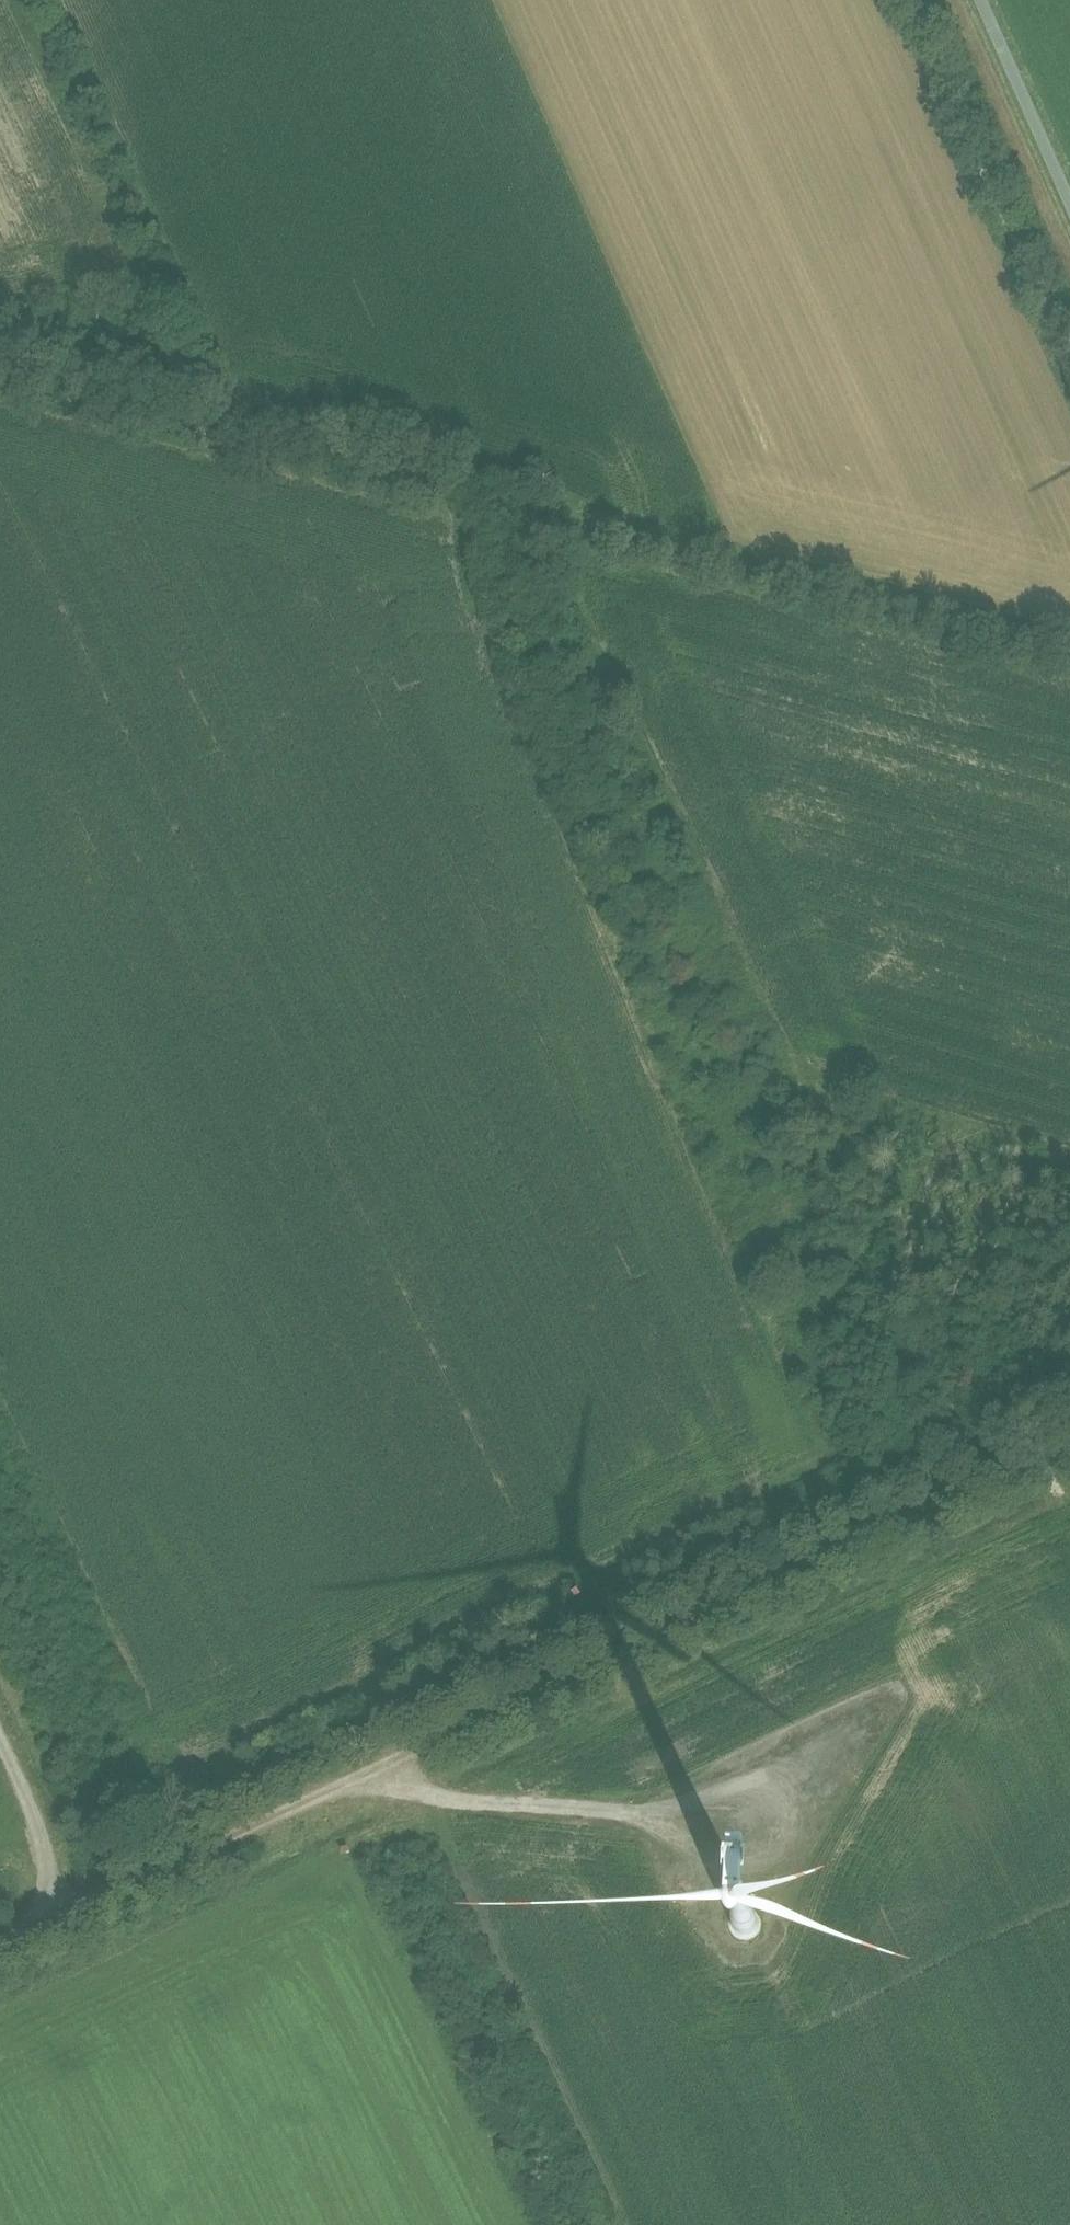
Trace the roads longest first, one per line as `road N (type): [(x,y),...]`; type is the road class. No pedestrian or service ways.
road 1 (unclassified): [(76,1915),(1069,1438)]
road 2 (track): [(576,522),(1069,649)]
road 3 (track): [(730,1863),(689,1828),(402,1795),(373,1773)]
road 4 (unclassified): [(1069,218),(974,0)]
road 5 (unclassified): [(76,1915),(0,1757)]

